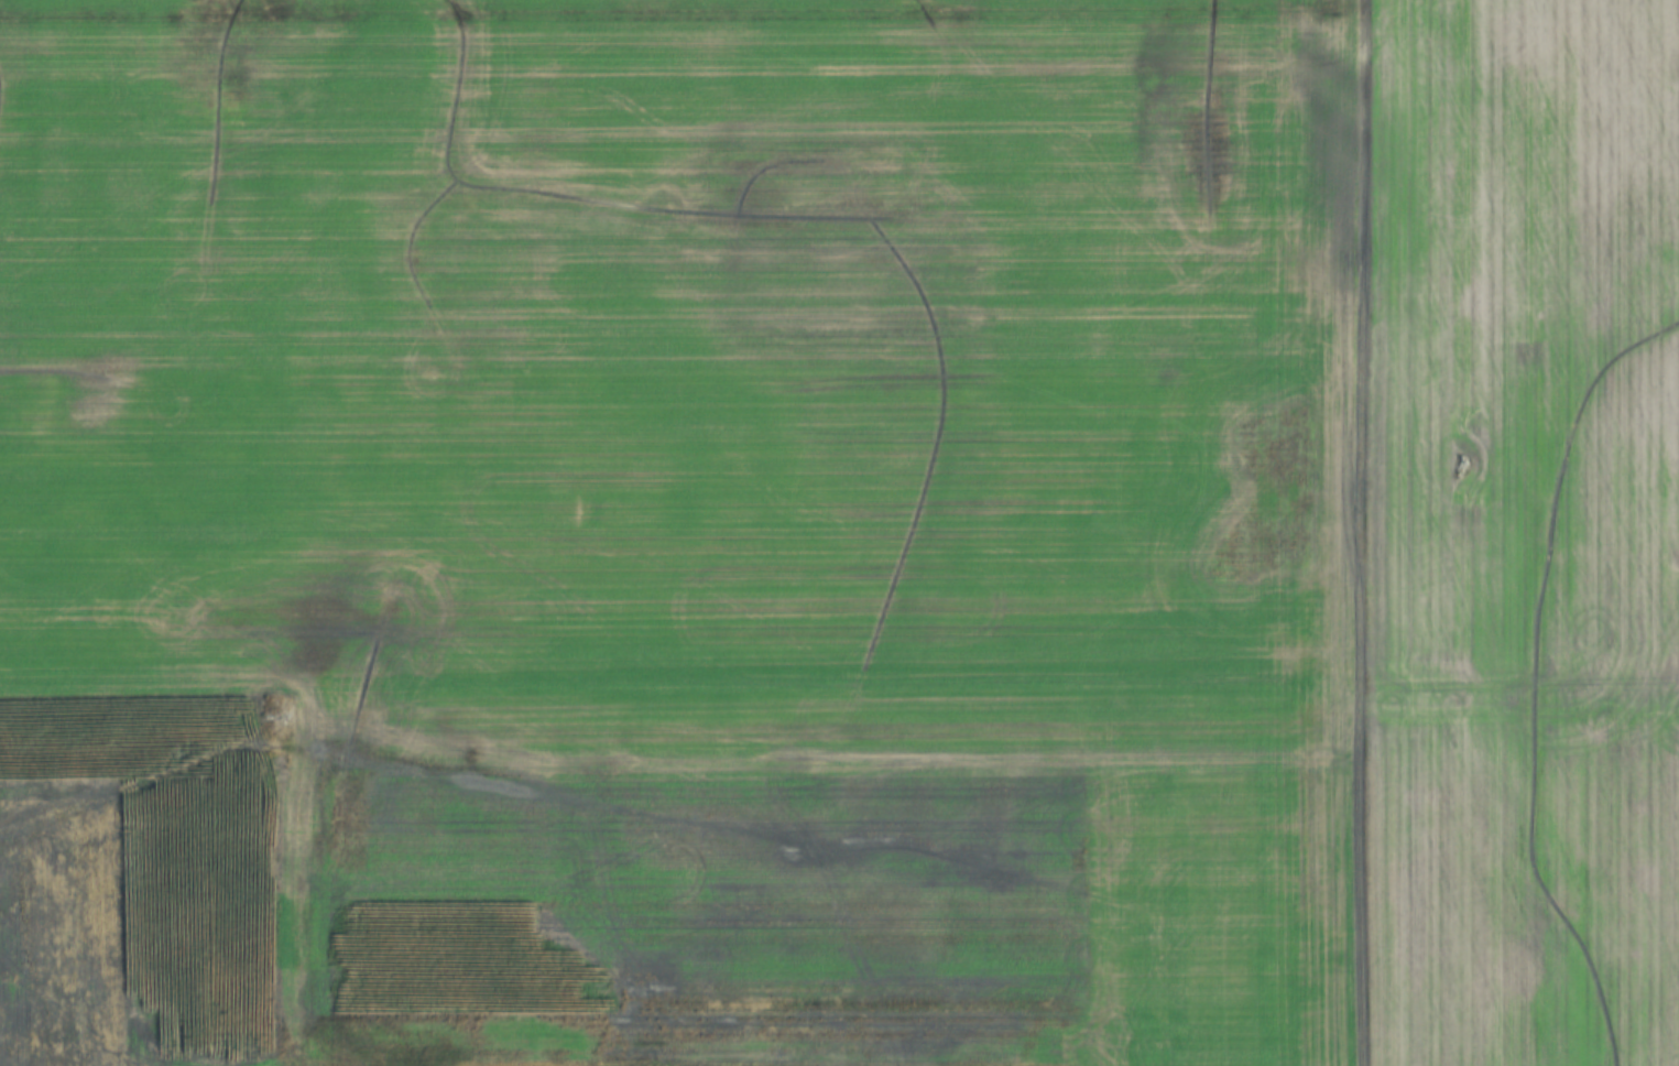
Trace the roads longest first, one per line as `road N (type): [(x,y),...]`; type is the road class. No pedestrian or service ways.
road 1 (track): [(1367,0),(1364,713)]

